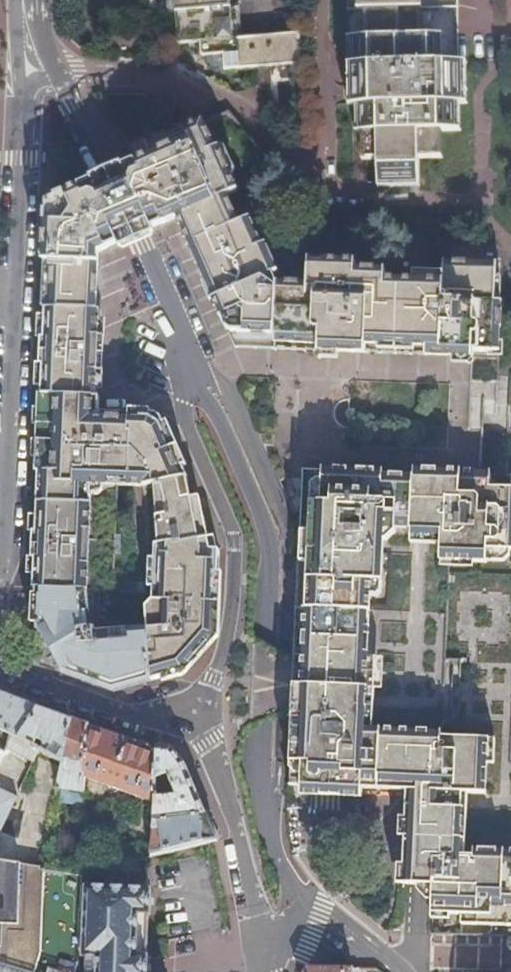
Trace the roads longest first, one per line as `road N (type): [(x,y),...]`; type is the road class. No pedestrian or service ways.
road 1 (residential): [(299,912),(276,858),(260,785),(265,540),(185,349)]
road 2 (residential): [(36,68),(23,119),(6,524)]
road 3 (residential): [(198,710),(230,639),(237,559),(192,434),(185,349)]
road 4 (residential): [(185,349),(116,173),(36,68)]
road 5 (residential): [(198,710),(268,936)]
road 6 (residential): [(0,662),(116,709),(198,710)]
road 7 (residential): [(36,68),(162,74),(216,115)]
road 8 (residential): [(401,971),(330,915),(299,912)]

